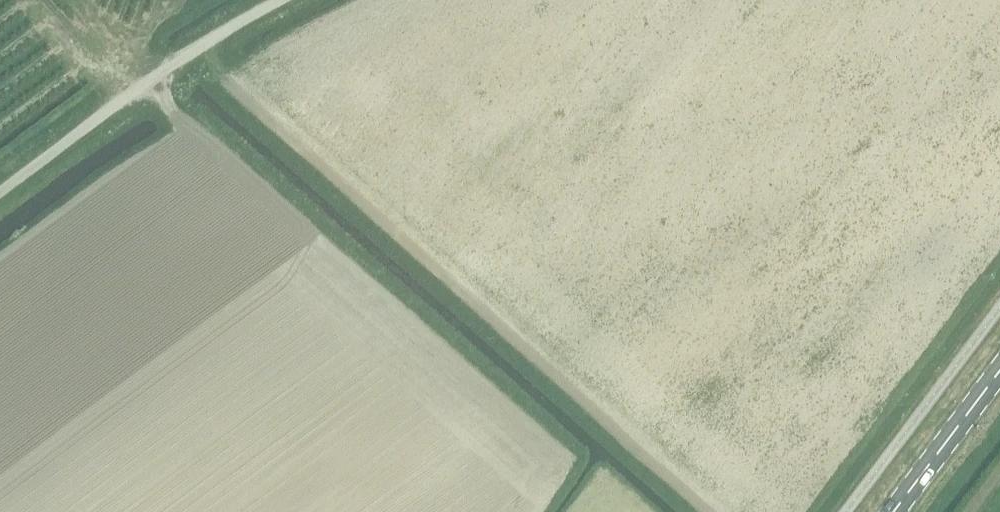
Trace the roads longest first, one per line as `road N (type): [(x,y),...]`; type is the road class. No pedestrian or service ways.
road 1 (unclassified): [(0,190),(284,0)]
road 2 (secondary): [(897,511),(999,376)]

